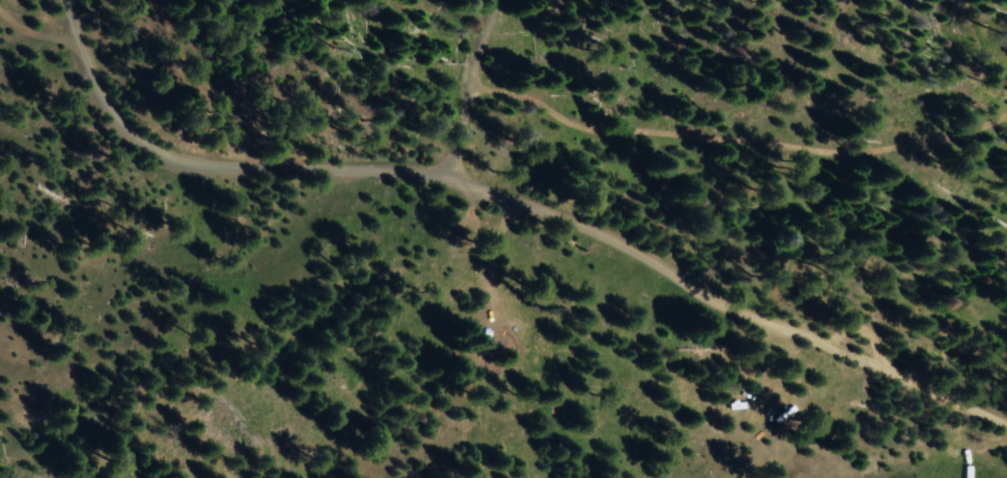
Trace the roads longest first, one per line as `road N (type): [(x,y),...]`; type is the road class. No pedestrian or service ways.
road 1 (track): [(68,0),(86,60),(115,115),(164,156),(443,181),(559,211),(741,311),(878,365),(1006,374)]
road 2 (track): [(466,86),(864,154),(1006,111)]
road 3 (track): [(443,181),(488,0)]

